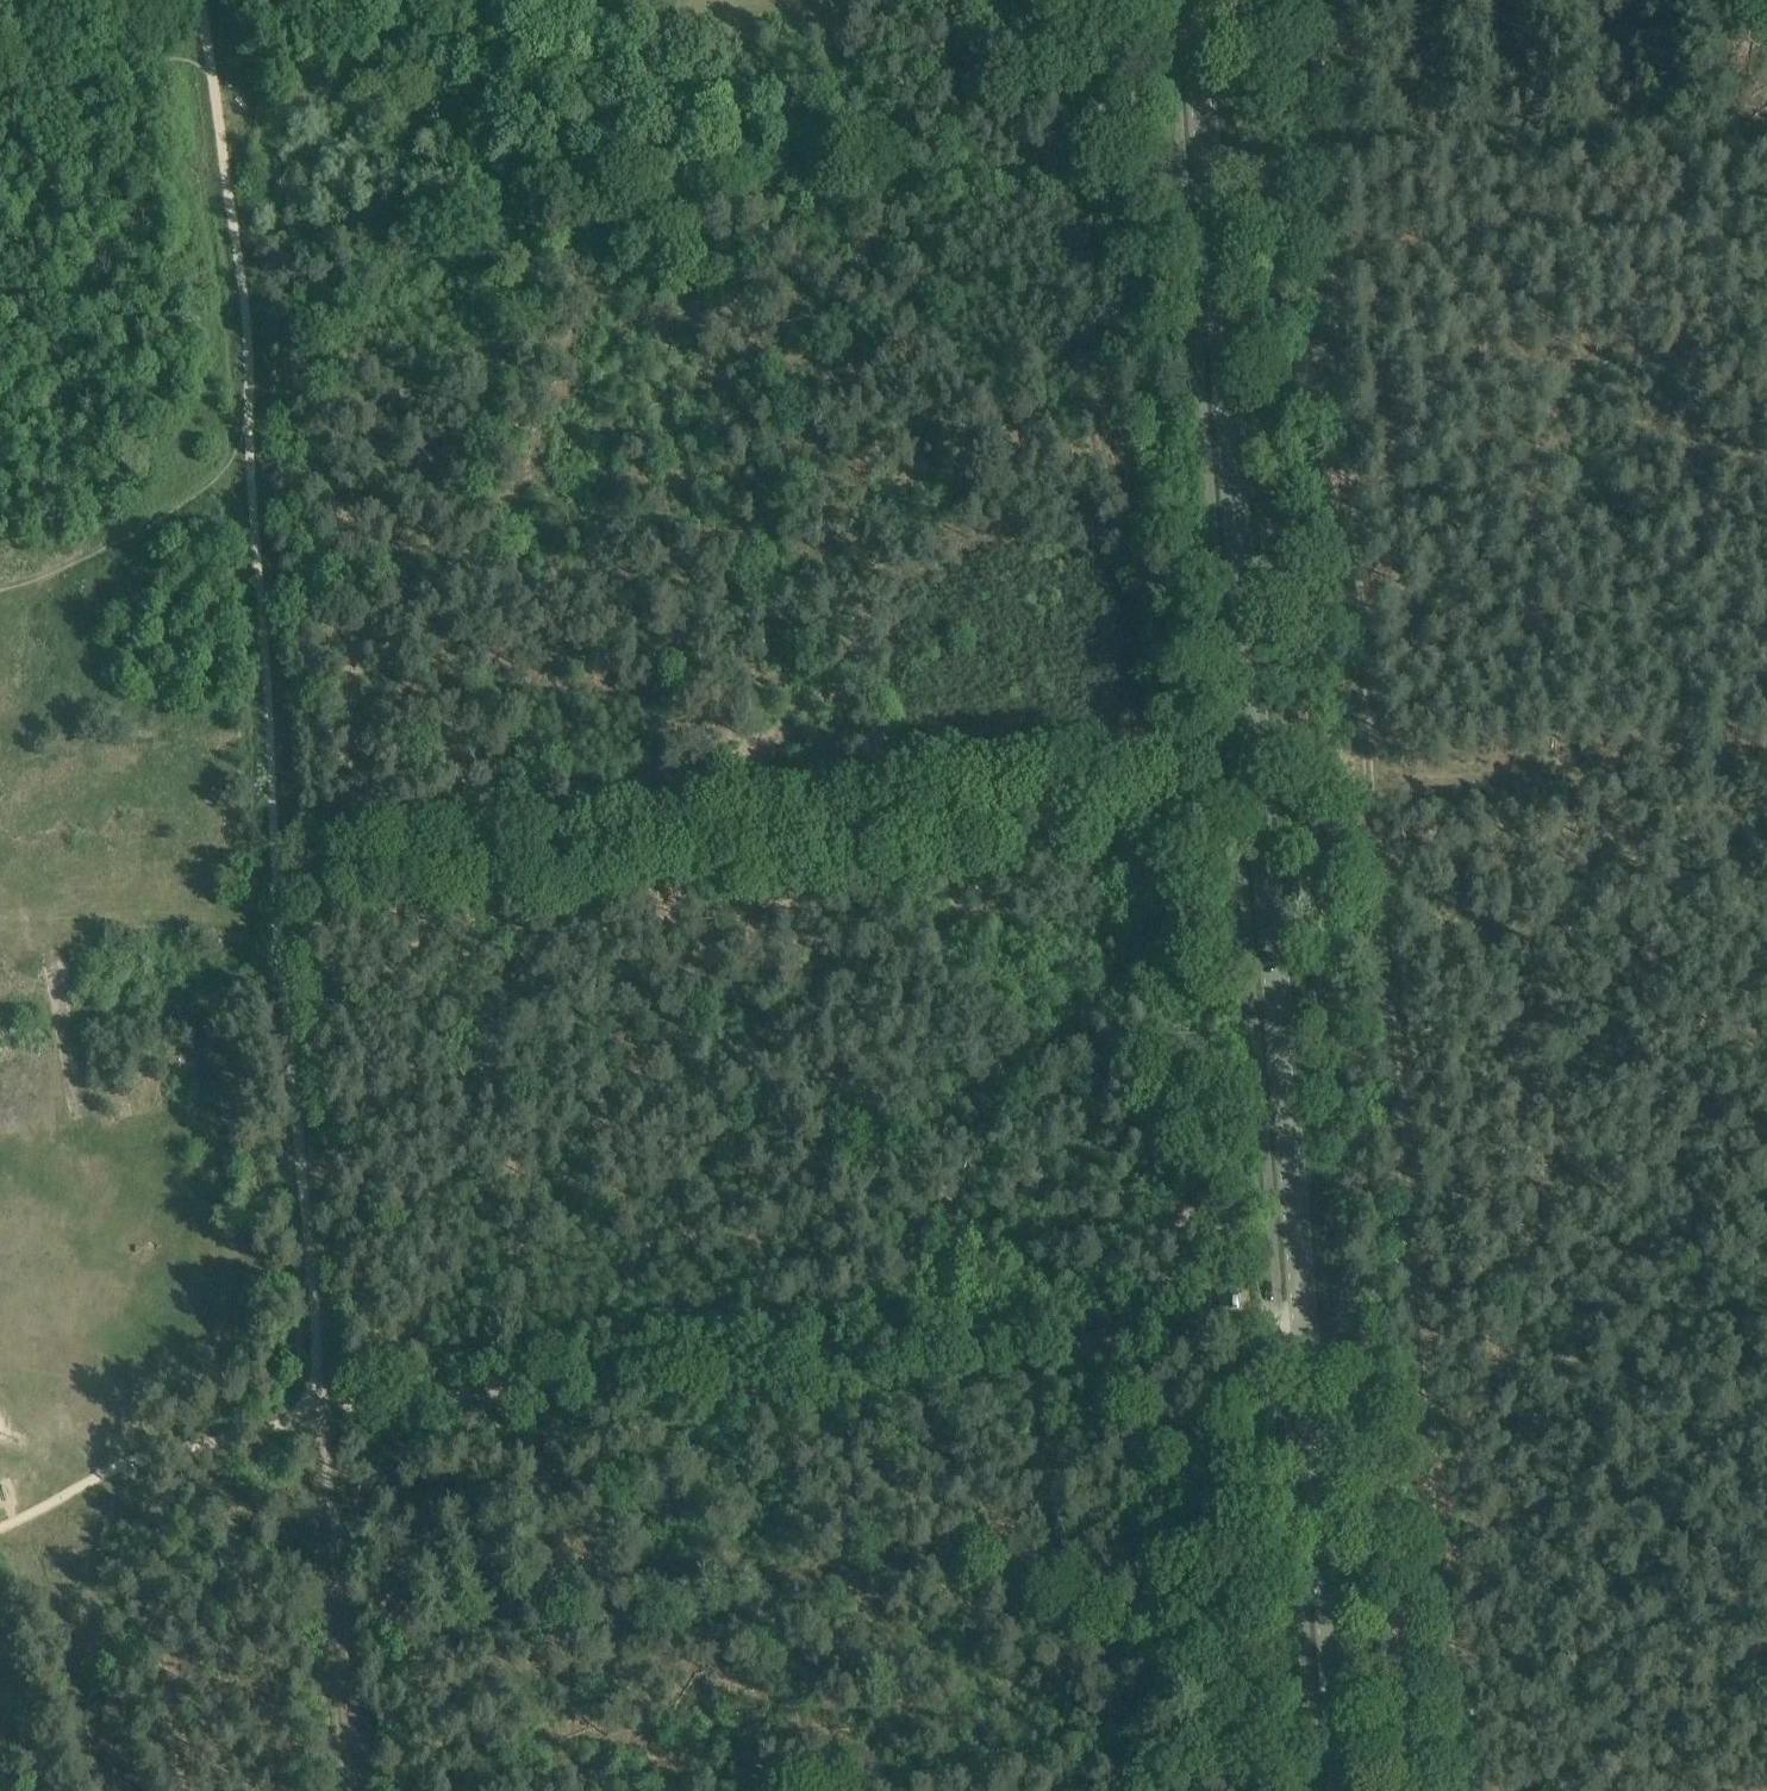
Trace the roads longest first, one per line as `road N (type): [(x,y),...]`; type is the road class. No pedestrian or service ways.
road 1 (unclassified): [(1342,1790),(1193,0)]

